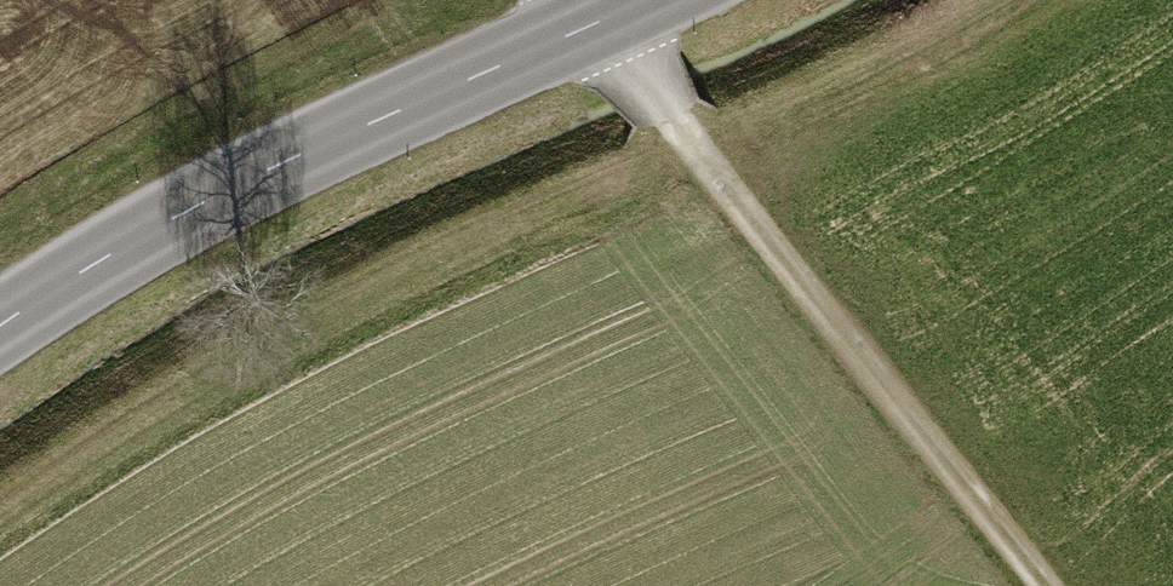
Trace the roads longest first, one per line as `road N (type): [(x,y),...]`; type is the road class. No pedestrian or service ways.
road 1 (track): [(0,524),(131,432),(702,156),(991,0)]
road 2 (track): [(574,0),(1045,585)]
road 3 (secondary): [(0,326),(287,157),(634,0)]

